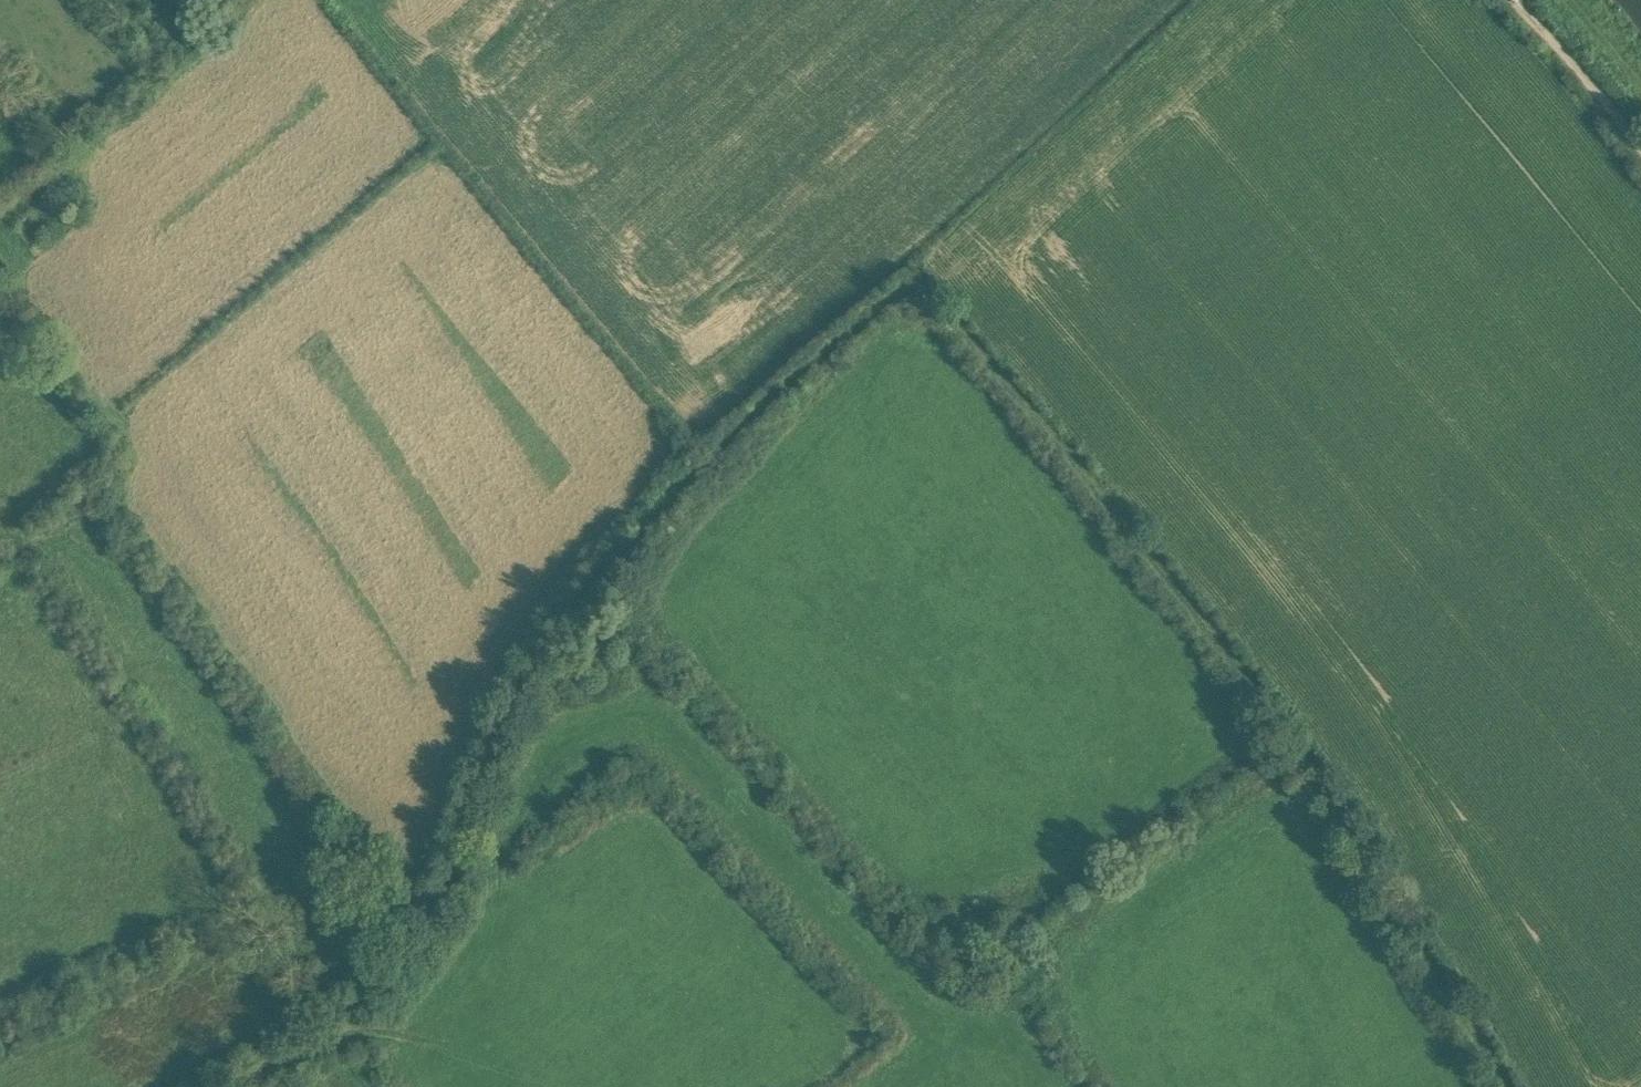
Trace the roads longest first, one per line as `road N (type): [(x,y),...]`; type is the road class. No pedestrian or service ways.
road 1 (track): [(1509,1086),(1257,692),(1020,395),(942,306),(916,289),(885,301),(796,377),(664,508),(530,673),(432,916),(338,1024),(230,1086)]
road 2 (track): [(1640,147),(1513,0)]

